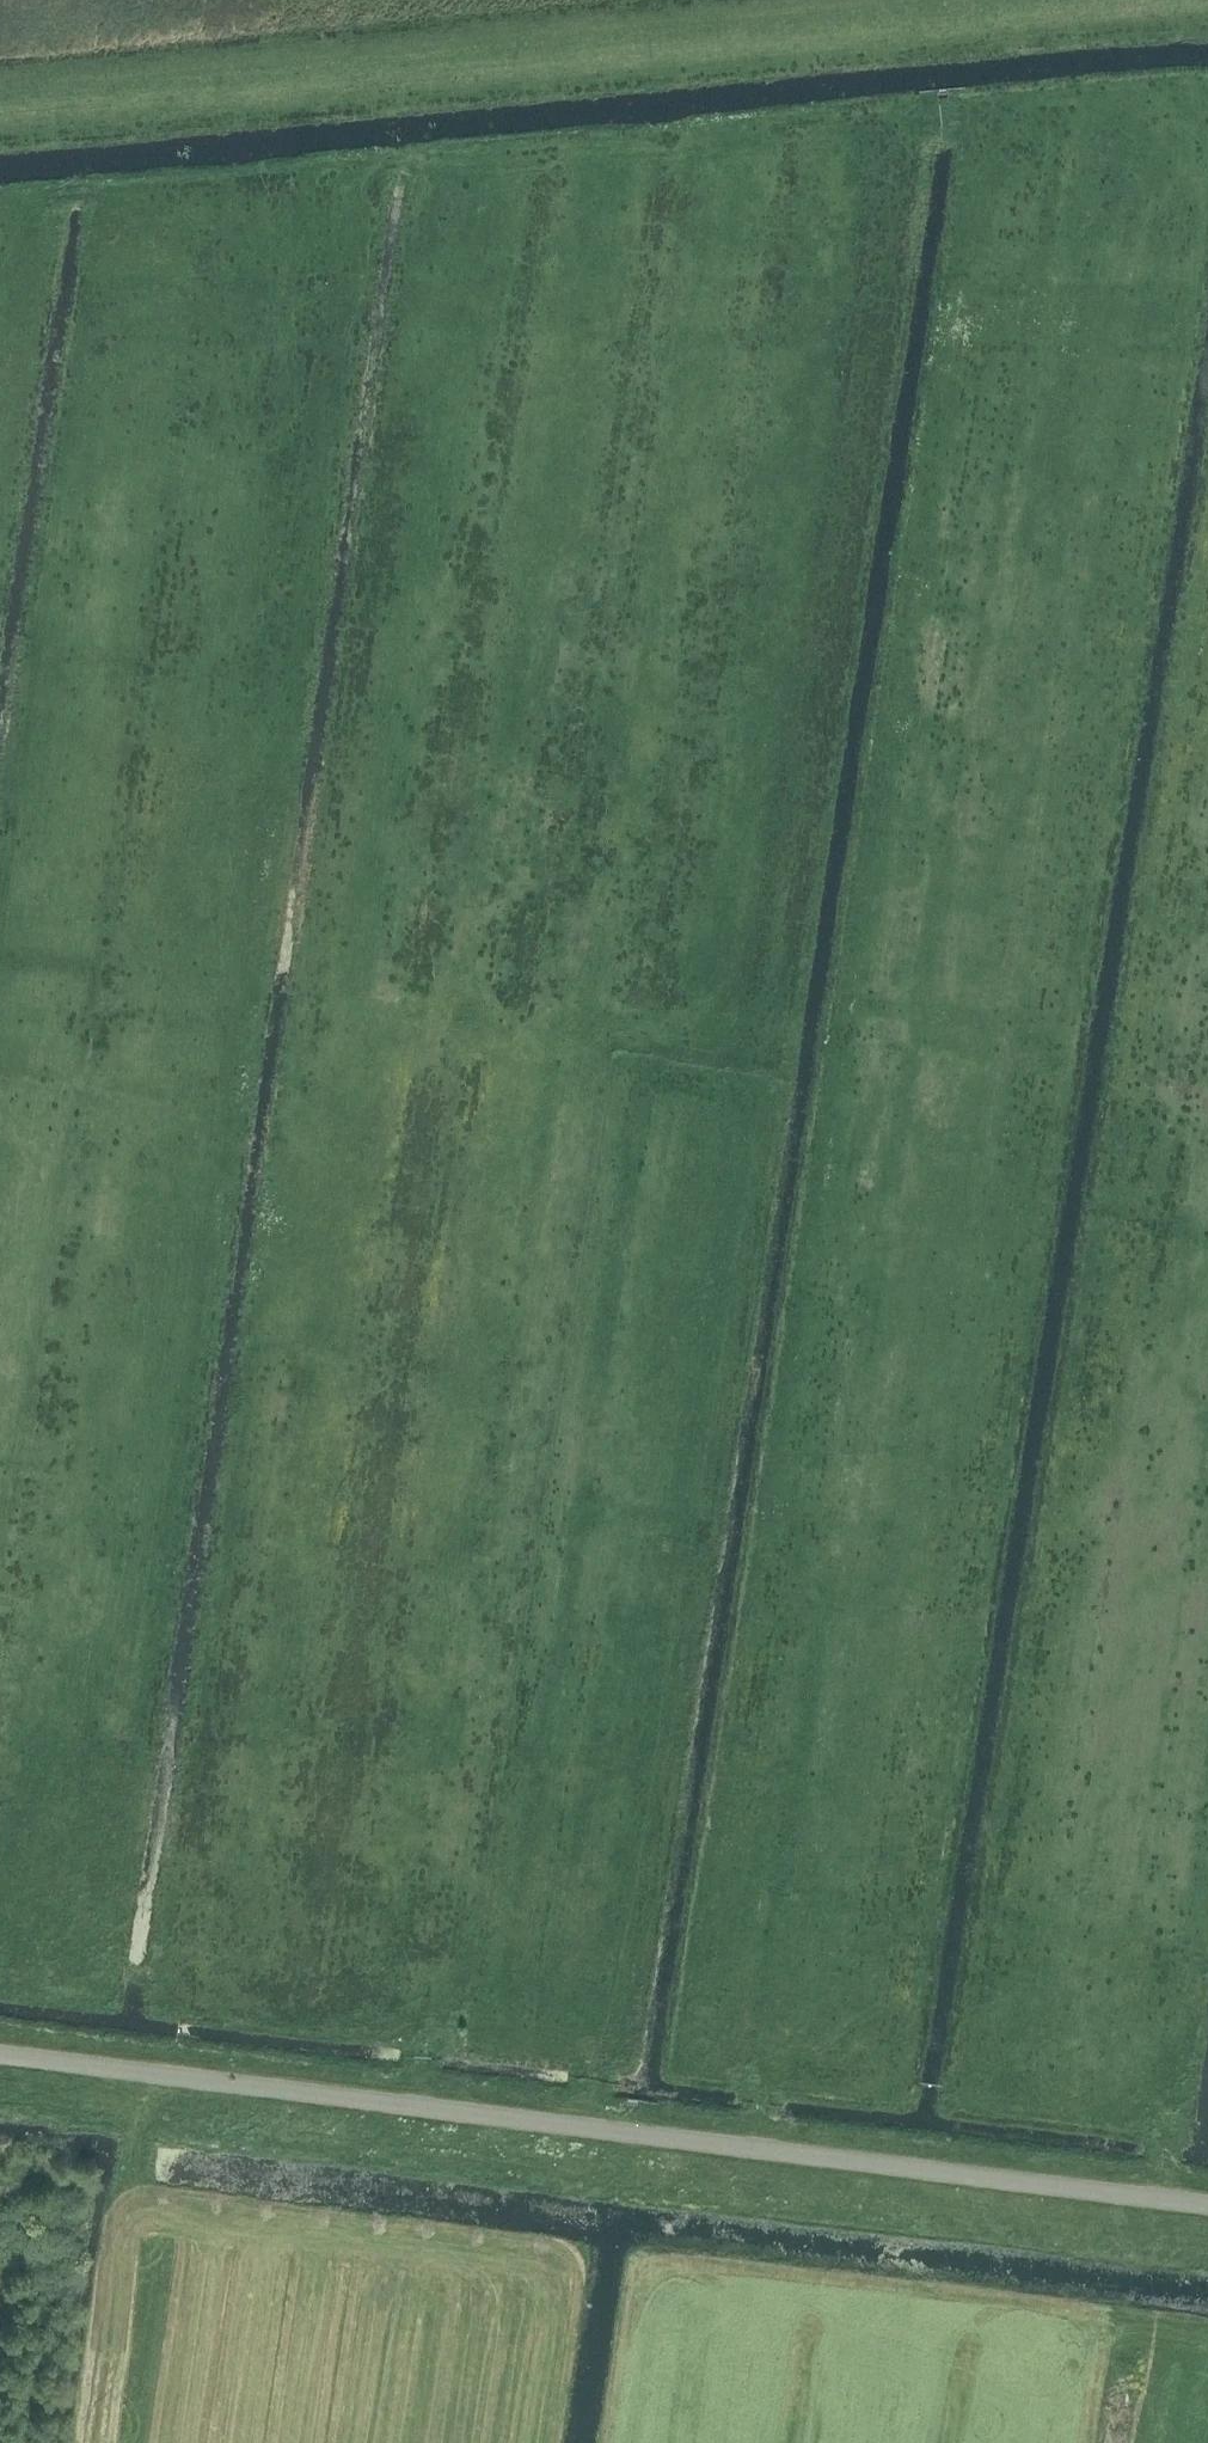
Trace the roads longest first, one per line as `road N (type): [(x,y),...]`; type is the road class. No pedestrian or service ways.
road 1 (unclassified): [(0,2055),(1207,2211)]

